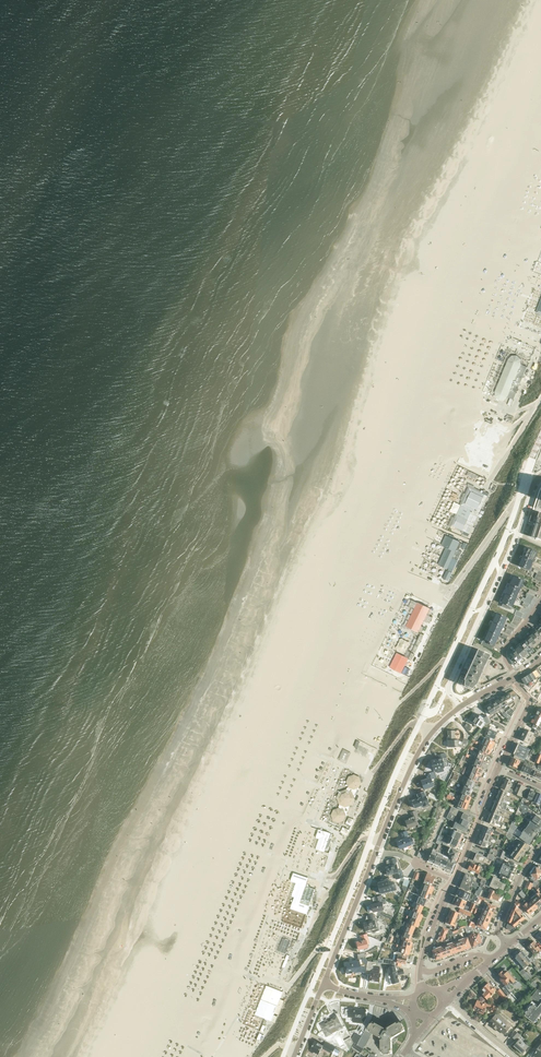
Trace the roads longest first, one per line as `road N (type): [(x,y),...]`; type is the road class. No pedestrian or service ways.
road 1 (tertiary): [(459,707),(416,756),(324,984)]
road 2 (residential): [(540,477),(448,686),(459,707)]
road 3 (residential): [(454,881),(498,769)]

